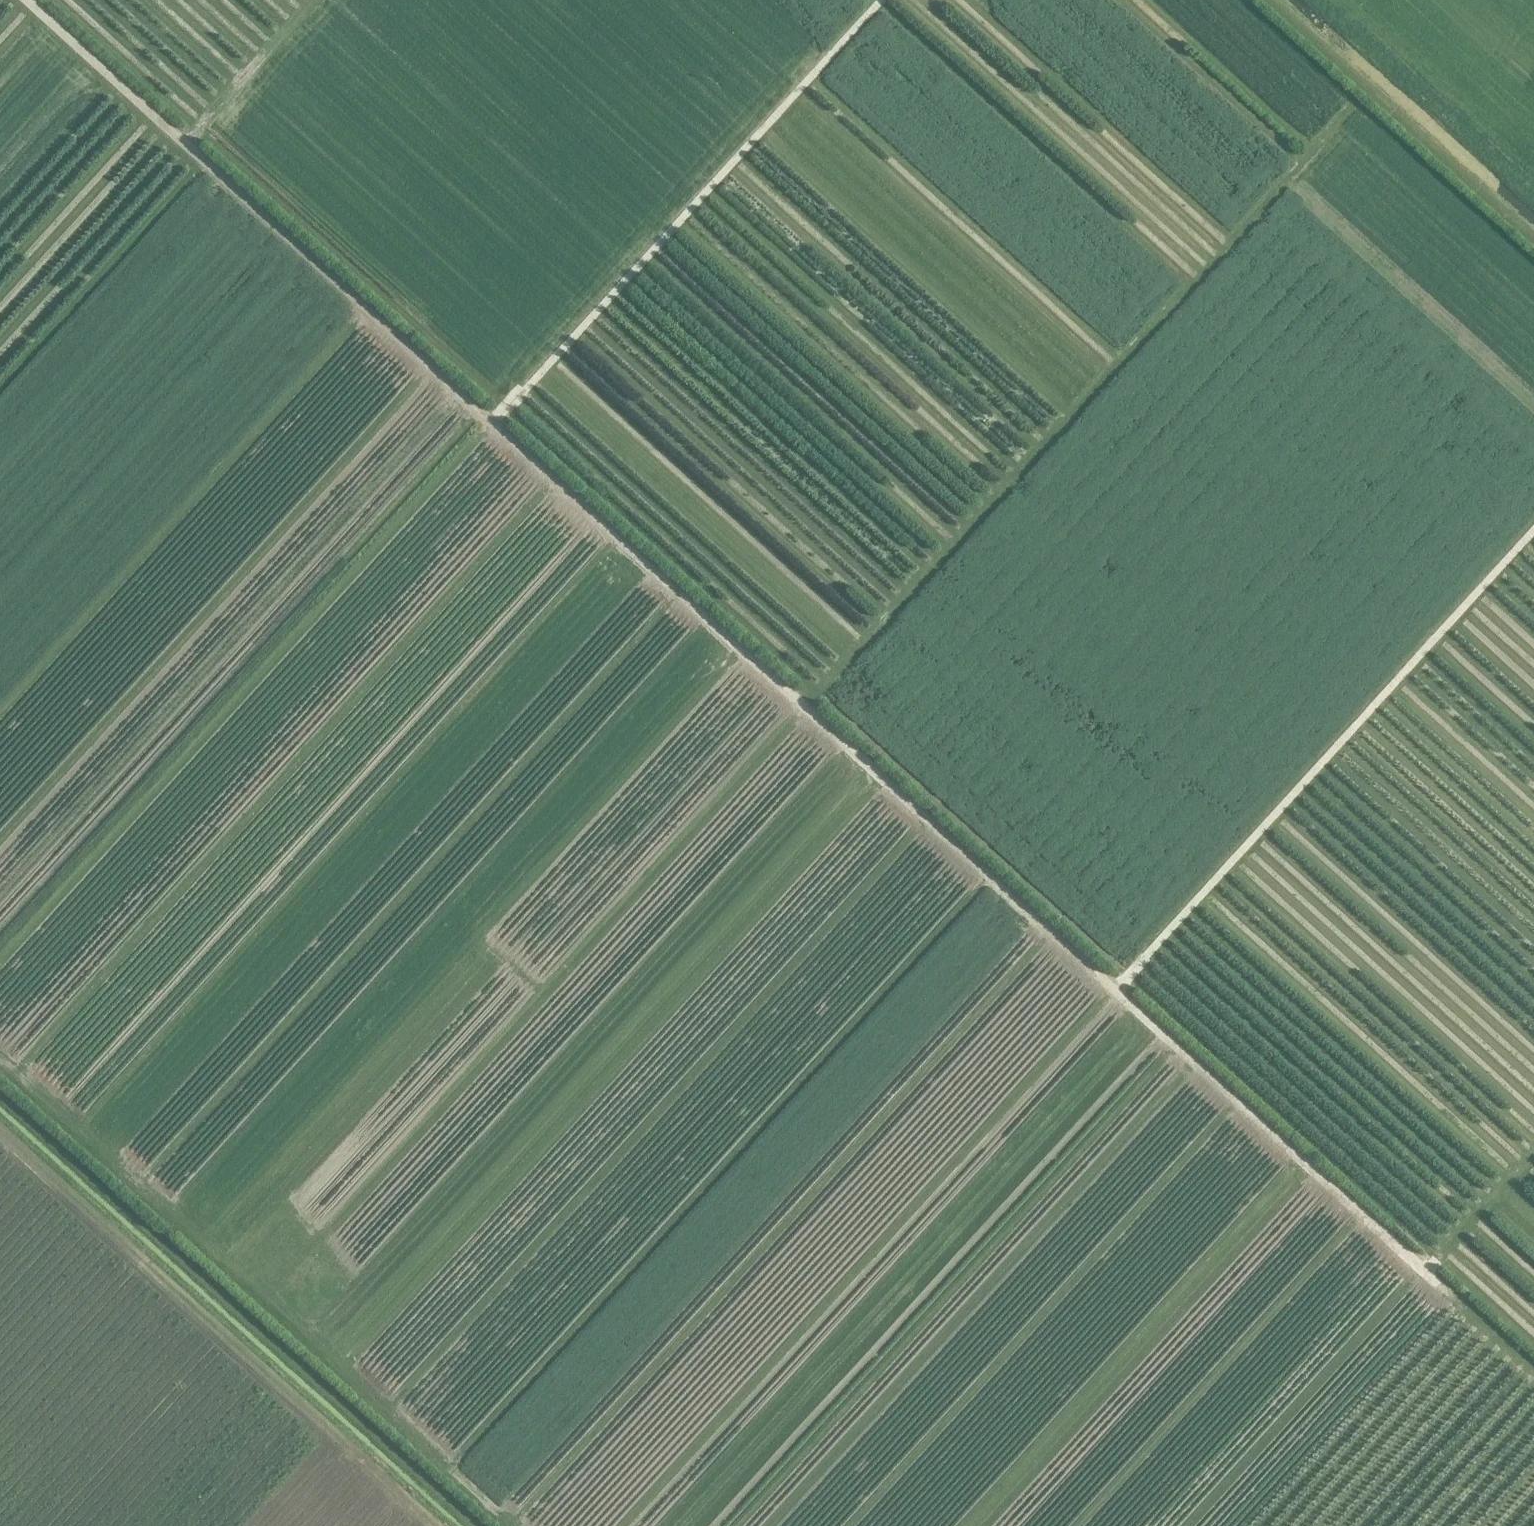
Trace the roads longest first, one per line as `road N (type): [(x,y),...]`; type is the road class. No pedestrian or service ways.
road 1 (track): [(24,0),(1426,1272)]
road 2 (track): [(1533,535),(1118,993)]
road 3 (track): [(882,0),(494,426)]

